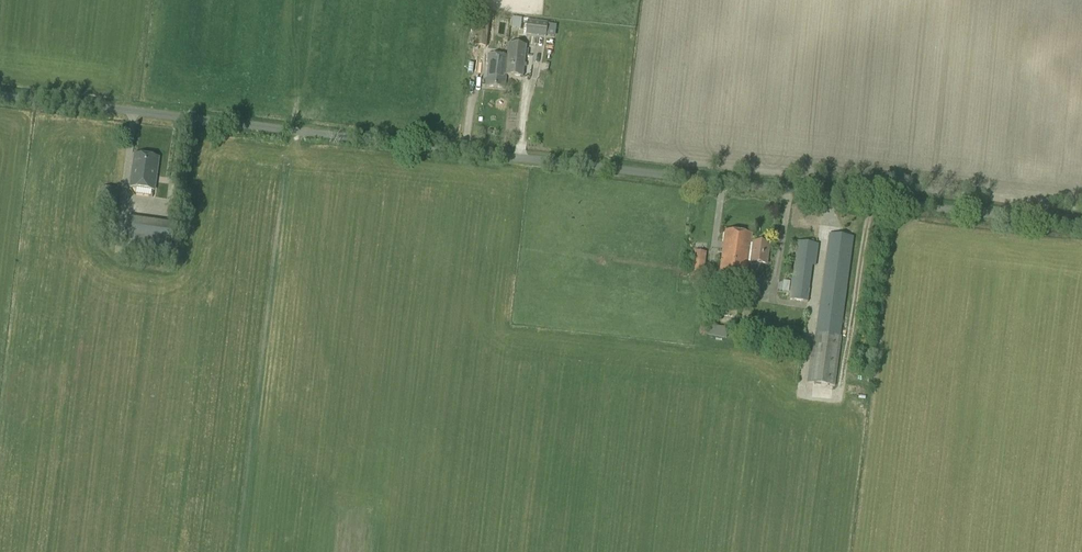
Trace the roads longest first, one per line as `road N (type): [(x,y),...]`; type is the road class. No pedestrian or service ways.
road 1 (unclassified): [(0,96),(1081,227)]

